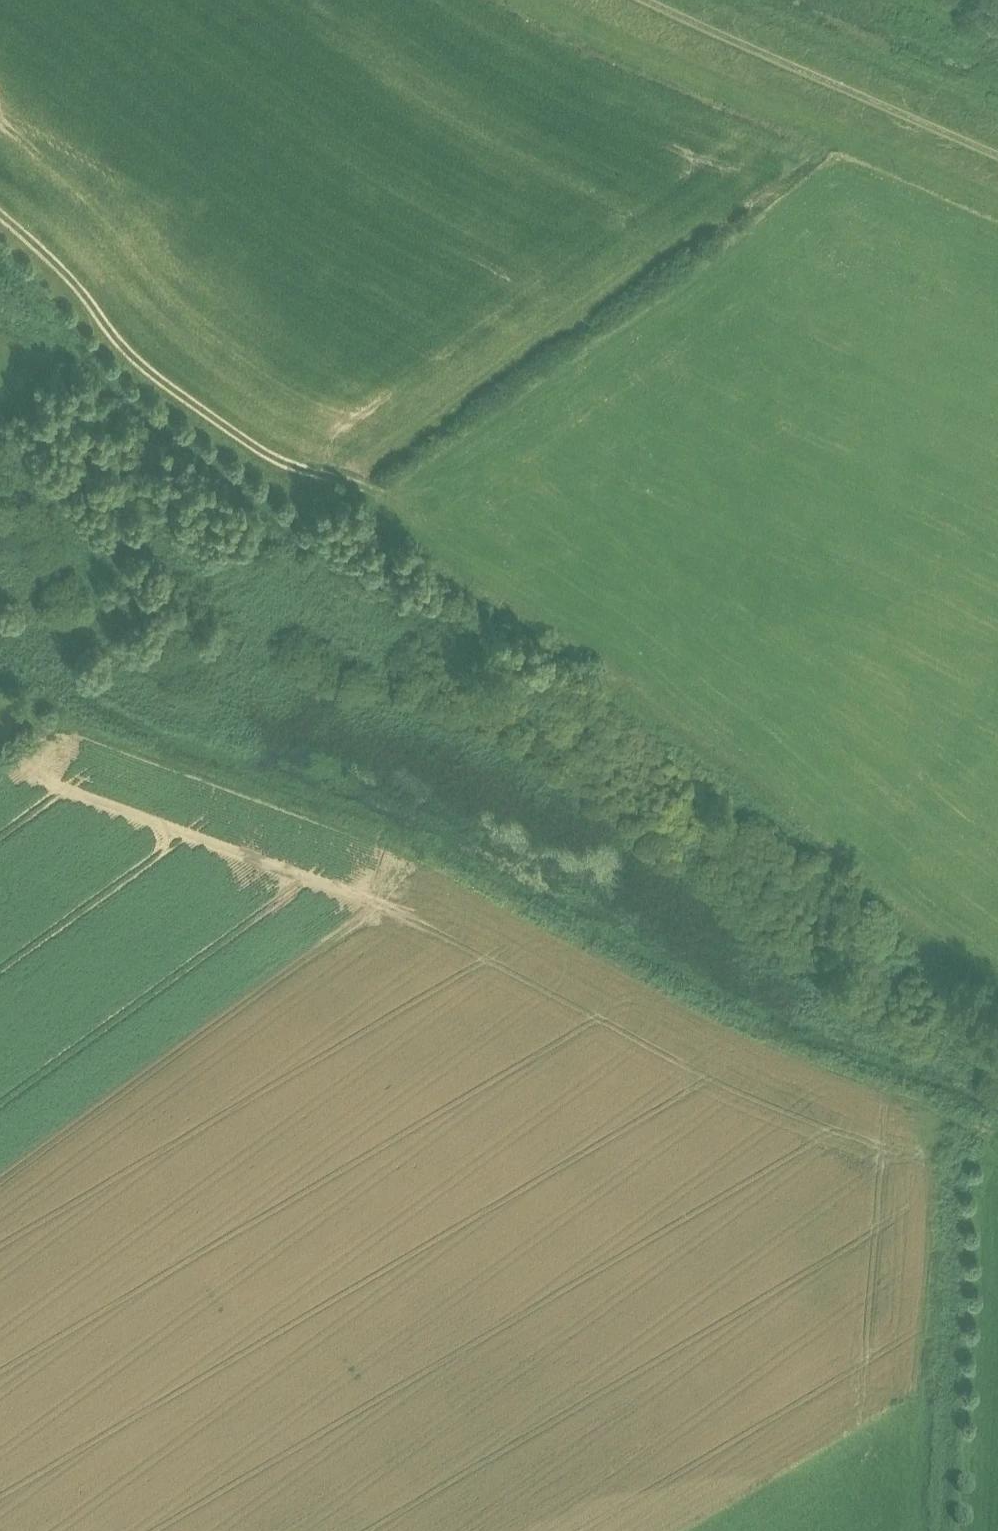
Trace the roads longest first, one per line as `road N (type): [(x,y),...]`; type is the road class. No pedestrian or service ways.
road 1 (track): [(0,214),(78,288),(144,367),(193,404),(267,454),(376,490)]
road 2 (track): [(647,0),(997,155)]

